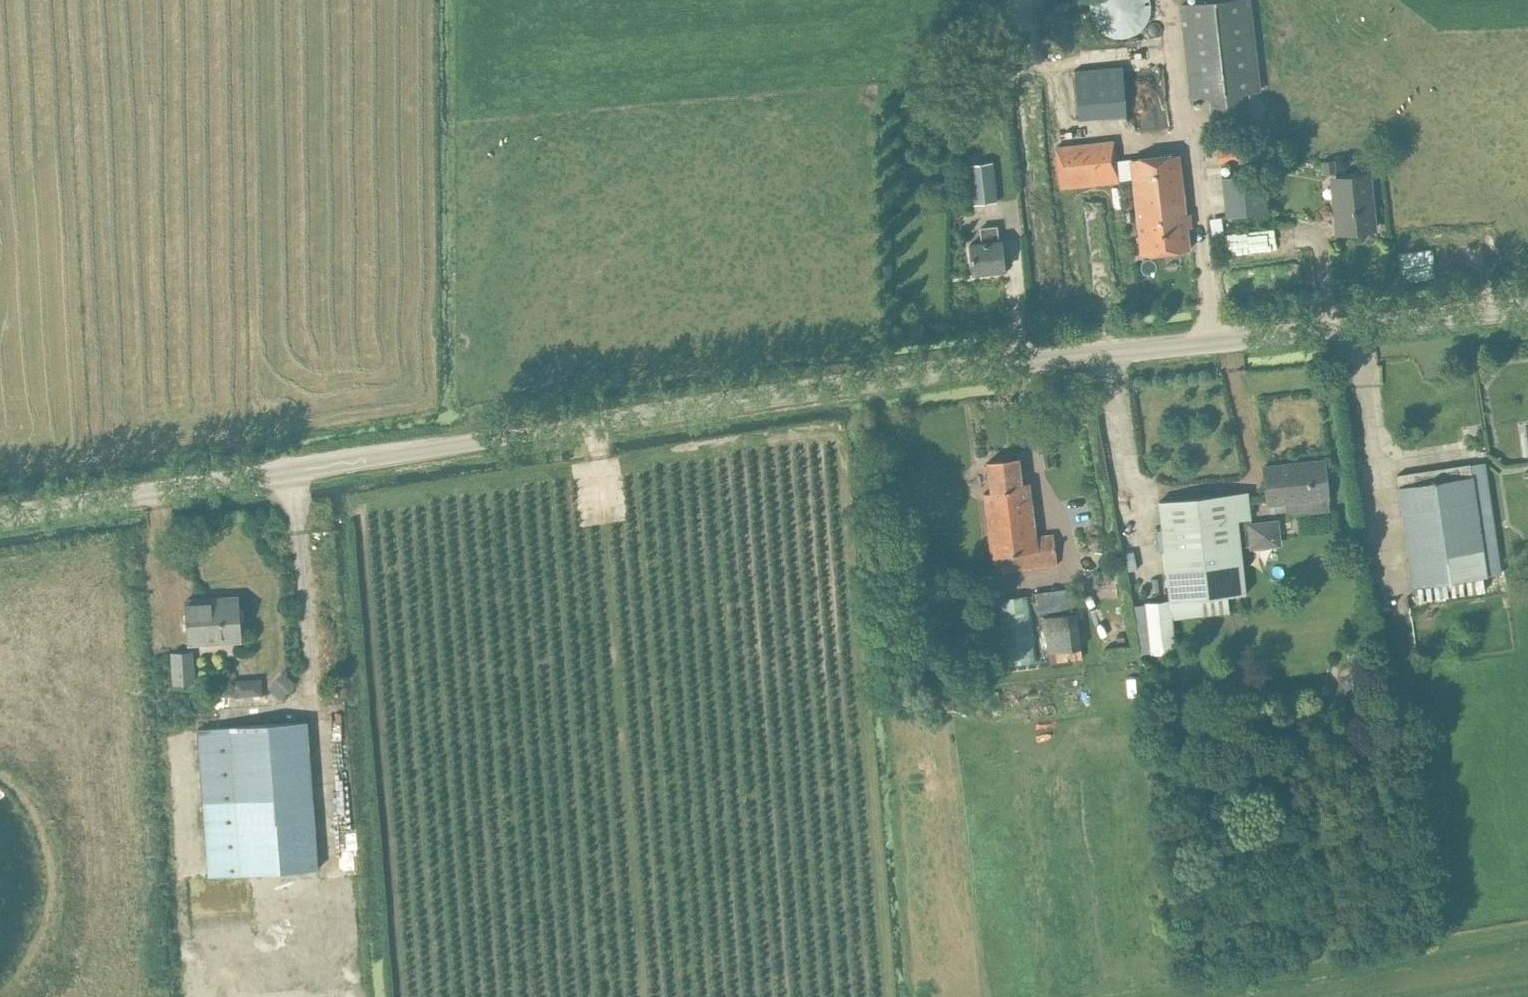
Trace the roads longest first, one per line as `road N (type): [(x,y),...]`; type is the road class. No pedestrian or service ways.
road 1 (unclassified): [(0,513),(1206,341),(1527,310)]

